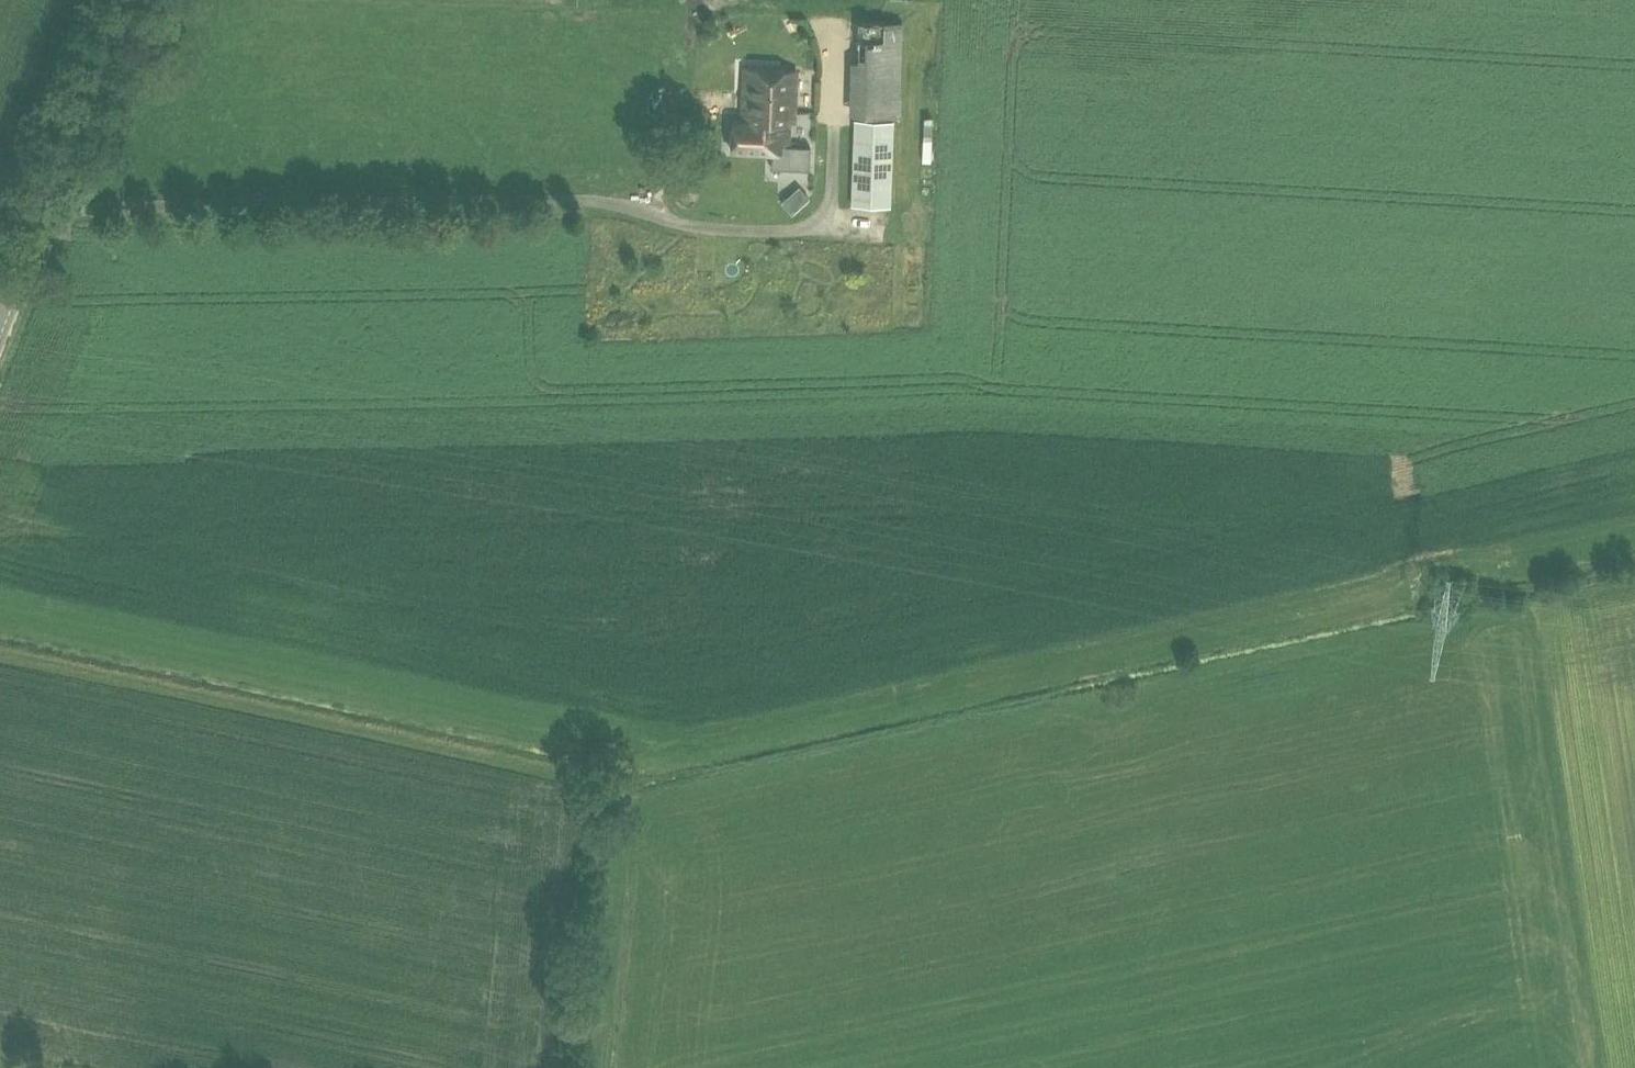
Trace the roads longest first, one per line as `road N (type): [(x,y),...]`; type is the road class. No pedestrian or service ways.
road 1 (tertiary): [(0,329),(131,0)]

